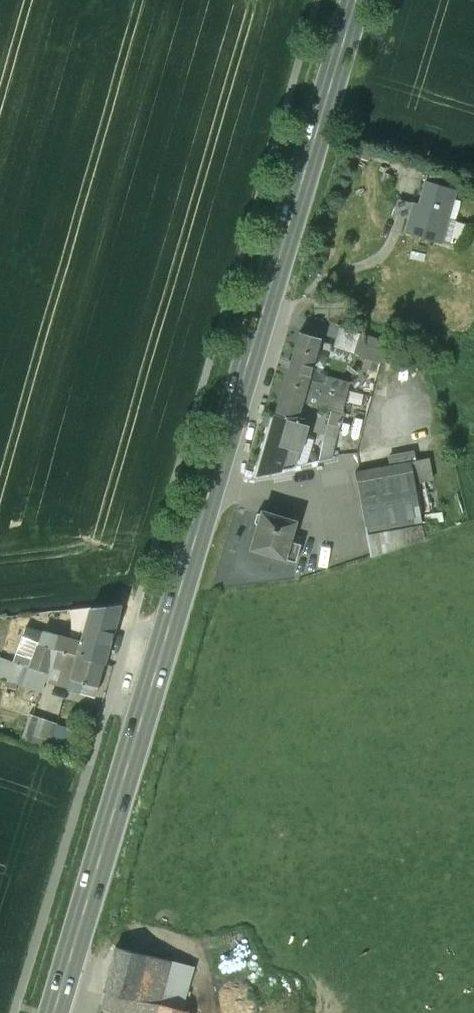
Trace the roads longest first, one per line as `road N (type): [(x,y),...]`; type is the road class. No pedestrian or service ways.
road 1 (primary): [(354,0),(52,1012)]

